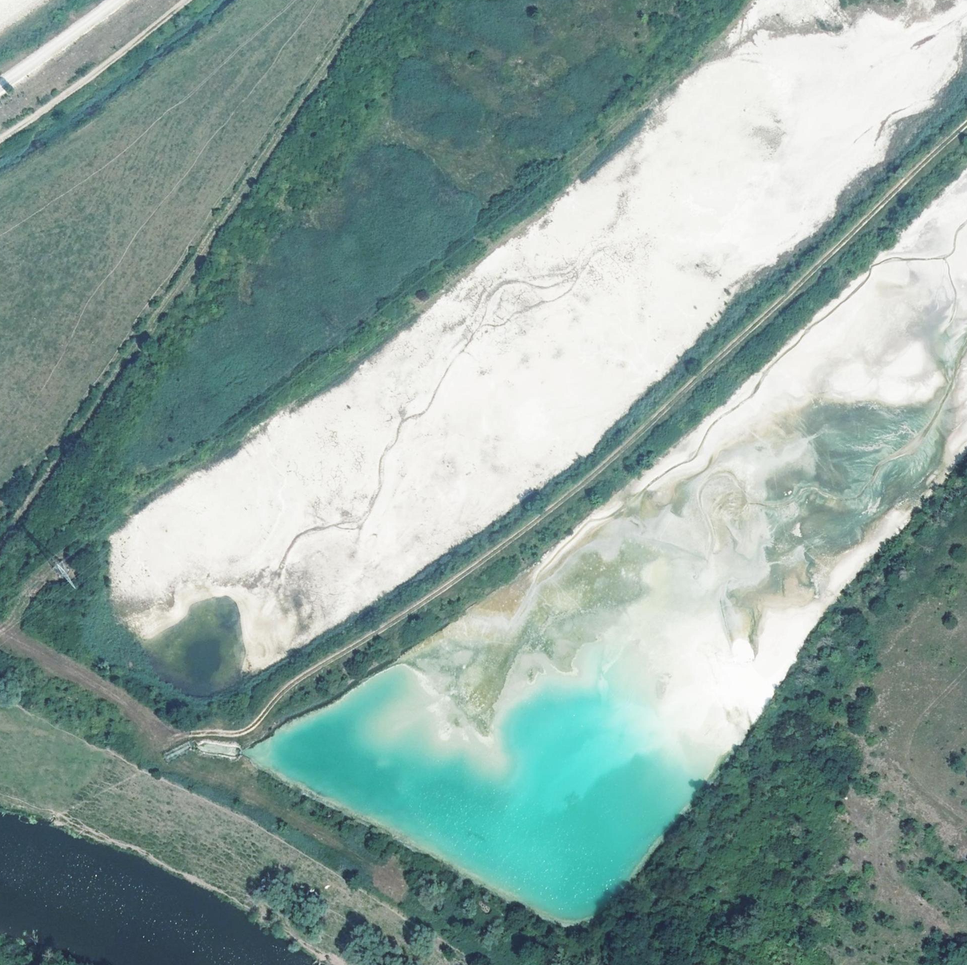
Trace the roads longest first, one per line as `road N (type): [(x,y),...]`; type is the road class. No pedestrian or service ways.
road 1 (track): [(0,634),(165,728),(248,729),(285,691),(439,592),(595,475),(966,123)]
road 2 (track): [(375,0),(0,544)]
road 3 (track): [(187,0),(0,139)]
road 4 (track): [(0,82),(115,0)]

